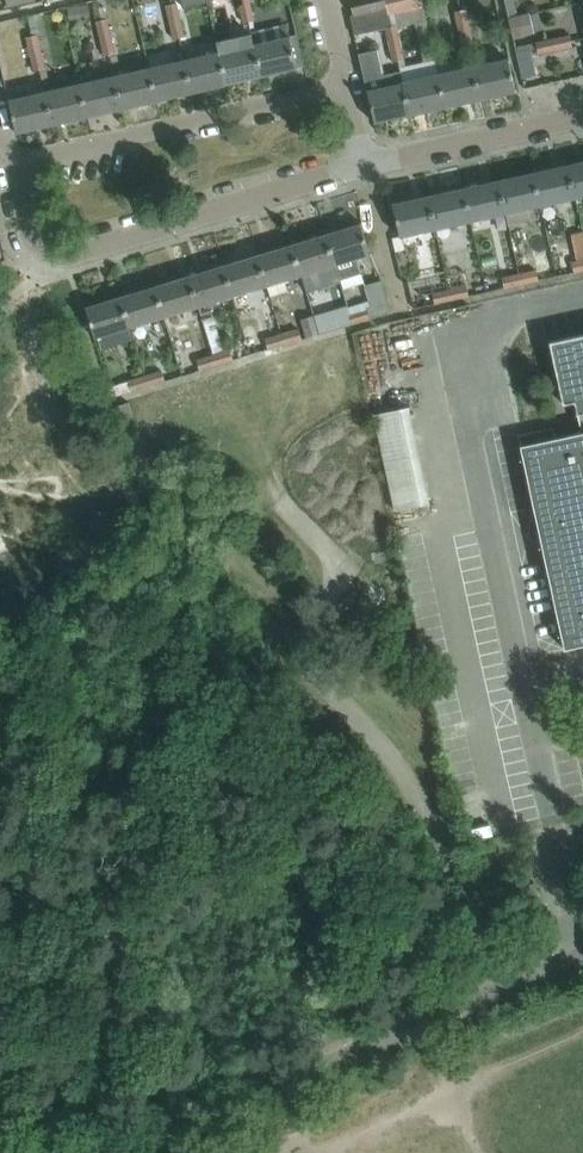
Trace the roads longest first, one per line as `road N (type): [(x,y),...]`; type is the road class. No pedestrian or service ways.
road 1 (unclassified): [(495,994),(428,816),(291,648),(351,569),(282,505)]
road 2 (residential): [(126,1152),(495,994)]
road 3 (residential): [(348,89),(14,162)]
road 4 (residential): [(47,255),(67,257),(366,162)]
road 5 (residential): [(366,162),(582,117)]

